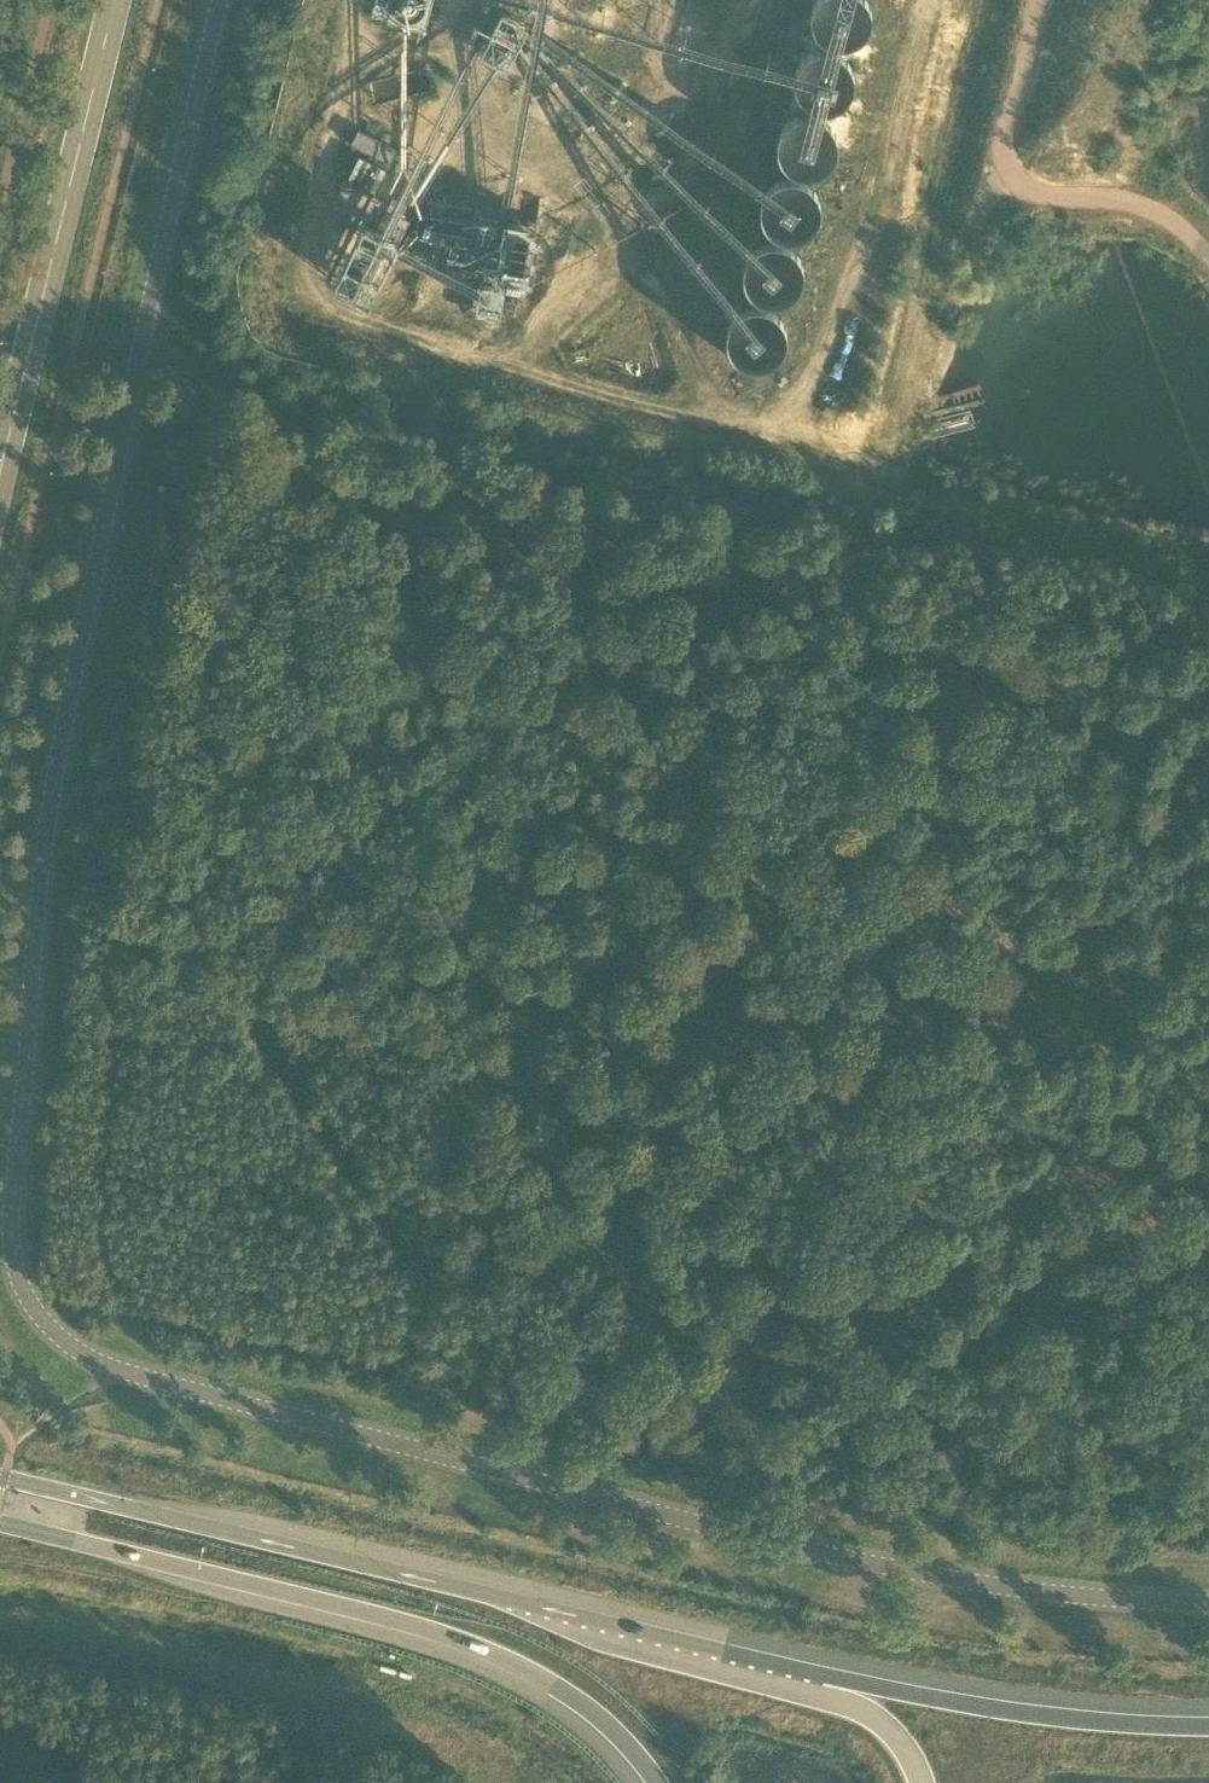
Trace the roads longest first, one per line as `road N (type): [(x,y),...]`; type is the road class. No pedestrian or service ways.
road 1 (unclassified): [(1208,1604),(1082,1596),(851,1563),(117,1372),(60,1343),(25,1297),(12,1243),(12,1192),(49,804),(130,391),(221,0)]
road 2 (motorway): [(1208,1725),(1022,1712),(885,1686),(0,1476)]
road 3 (motorway): [(0,1523),(463,1640),(573,1696),(657,1782)]
road 4 (secondary): [(0,479),(115,0)]

